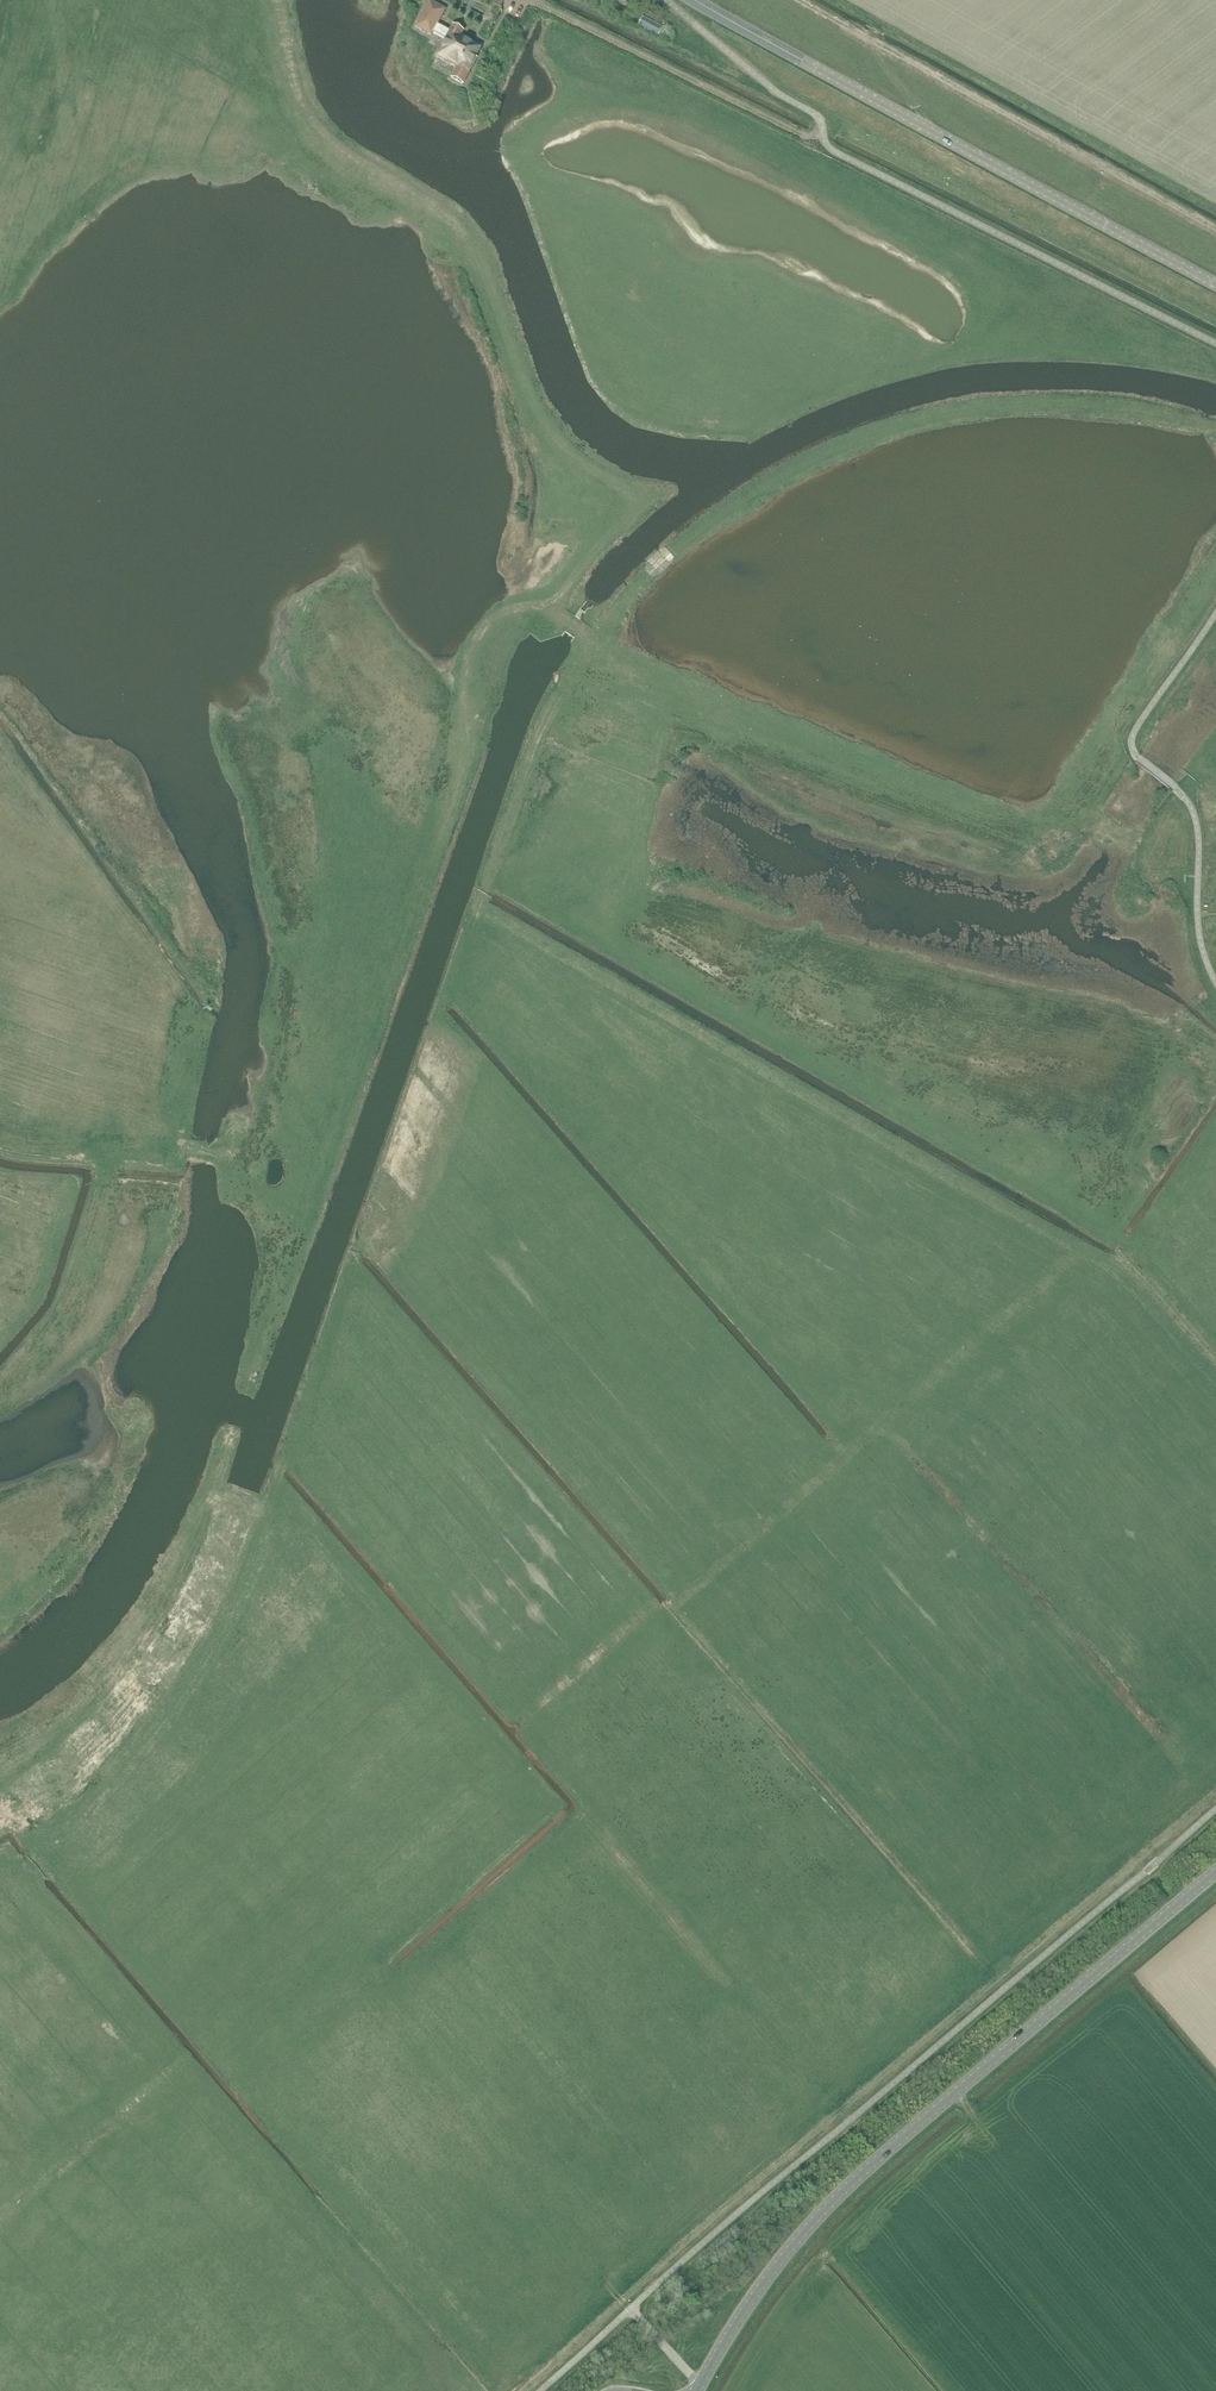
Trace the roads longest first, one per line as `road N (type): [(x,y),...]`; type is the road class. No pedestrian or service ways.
road 1 (tertiary): [(696,2390),(777,2263),(848,2185),(1215,1873)]
road 2 (tertiary): [(1215,283),(694,0)]

